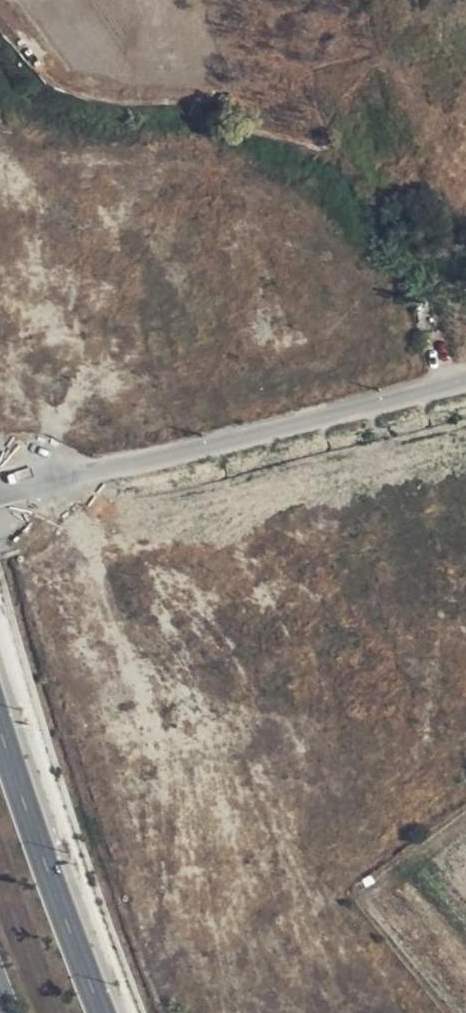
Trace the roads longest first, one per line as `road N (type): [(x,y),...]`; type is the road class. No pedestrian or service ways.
road 1 (unclassified): [(465,377),(0,491)]
road 2 (secondary): [(101,1012),(0,731)]

